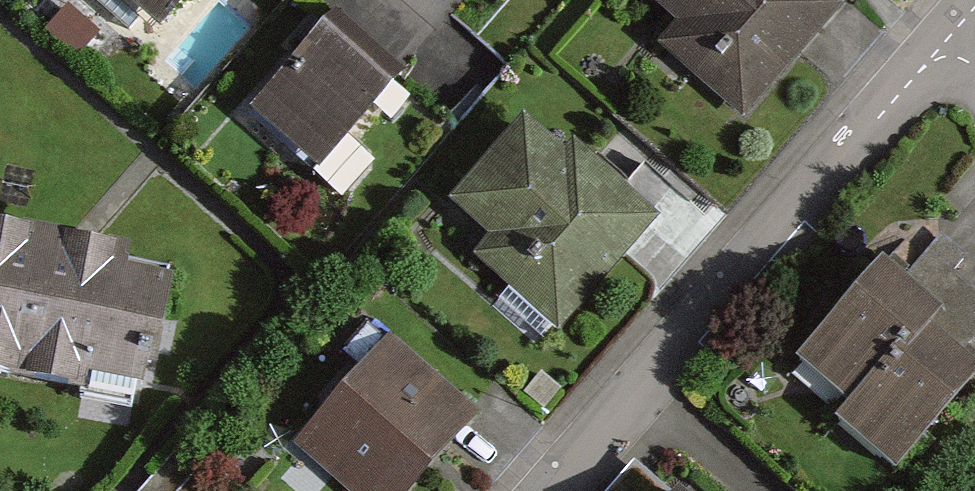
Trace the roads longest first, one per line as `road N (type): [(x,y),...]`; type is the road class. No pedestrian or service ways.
road 1 (residential): [(961,21),(561,490)]

